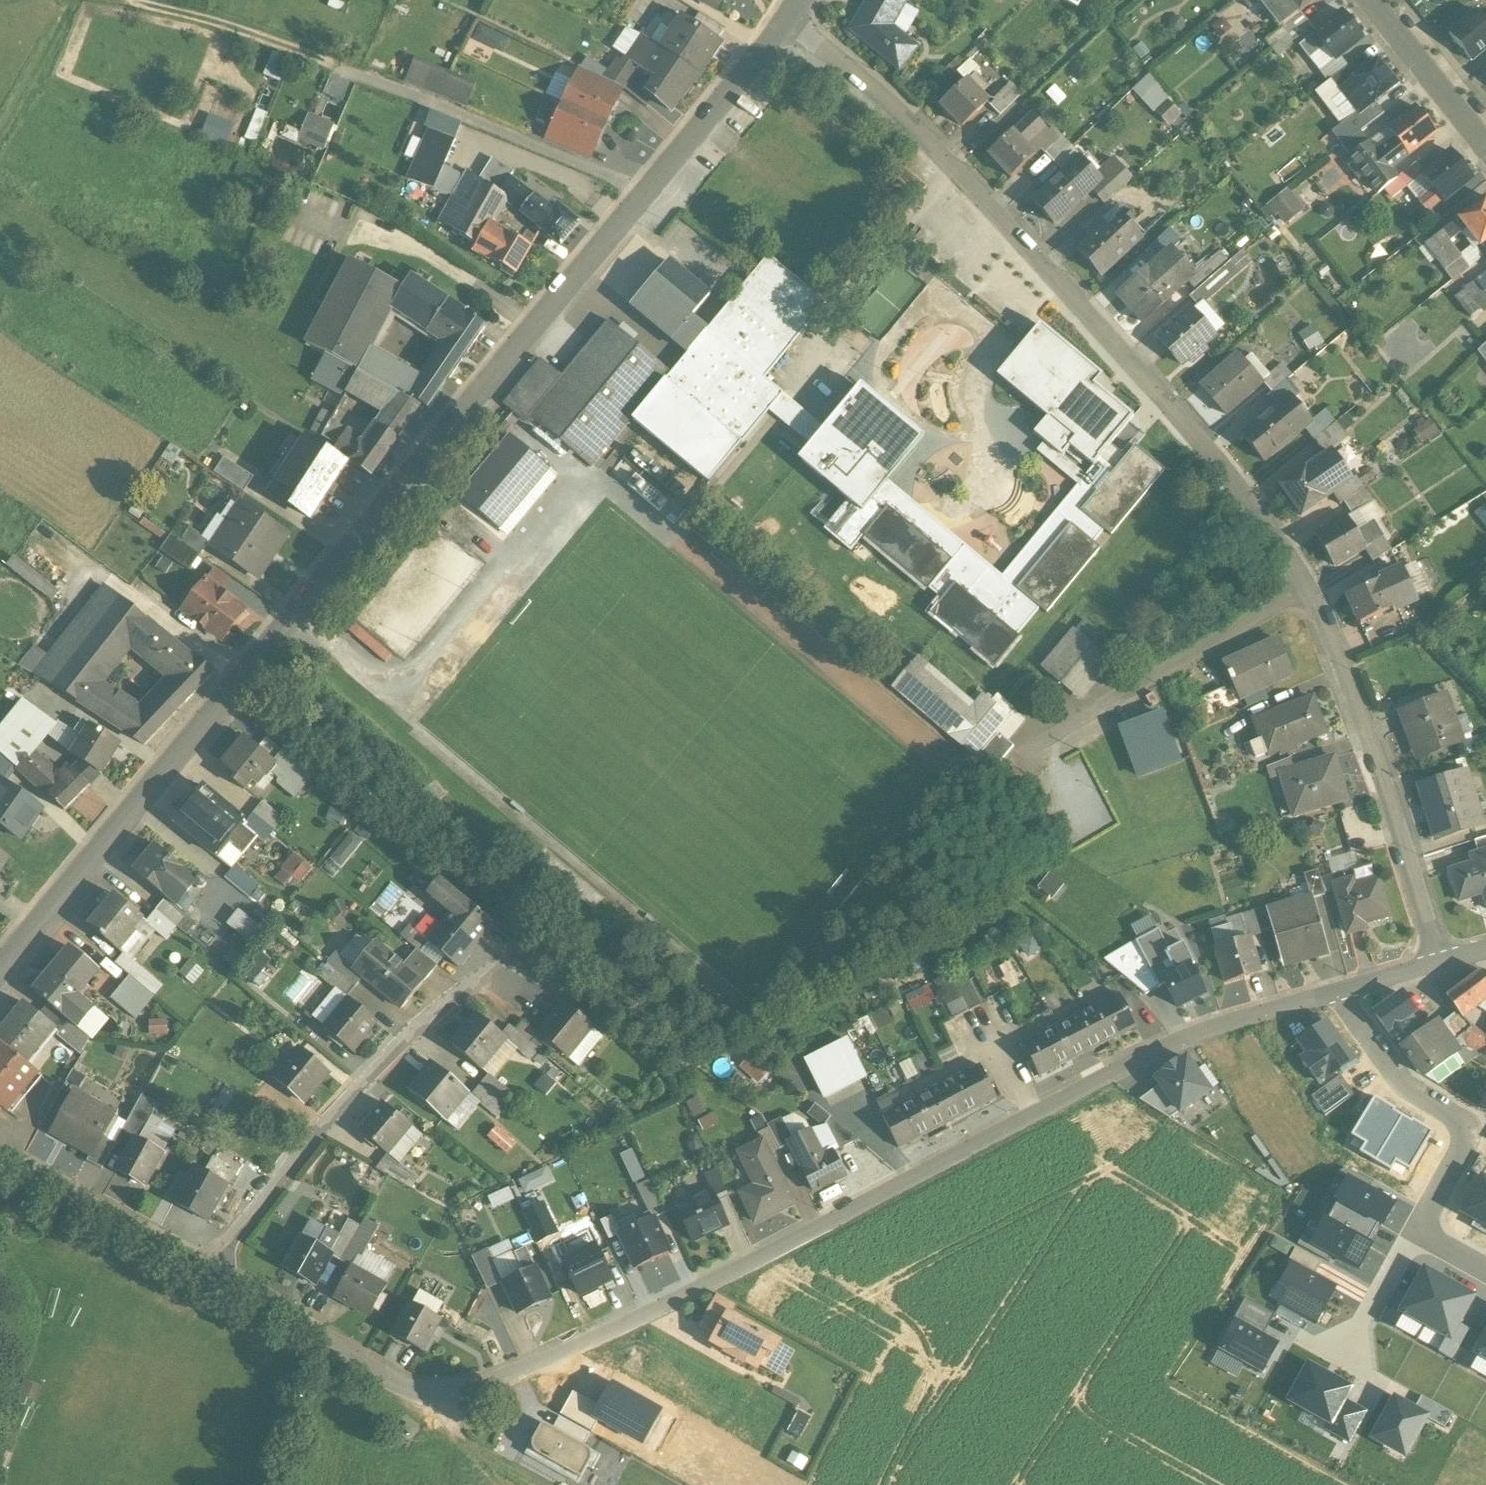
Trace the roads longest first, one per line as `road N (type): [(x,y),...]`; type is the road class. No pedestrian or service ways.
road 1 (residential): [(204,1273),(387,1380),(420,1393),(471,1388),(863,1205),(1184,1037),(1339,990)]
road 2 (residential): [(787,22),(0,968)]
road 3 (residential): [(787,22),(849,66),(952,167),(1249,499),(1314,598),(1345,665),(1395,799),(1435,965)]
road 4 (residential): [(204,1273),(357,1087),(433,1017),(475,986),(520,991)]
road 5 (residential): [(1339,990),(1391,1067),(1458,1130),(1451,1170),(1417,1228)]
road 6 (residential): [(0,1167),(204,1273)]
road 7 (track): [(133,0),(223,20),(348,71)]
road 8 (tertiary): [(1485,146),(1370,0)]
road 9 (residential): [(1417,1228),(1345,1350)]
road 10 (track): [(529,1484),(450,1433),(439,1395)]

